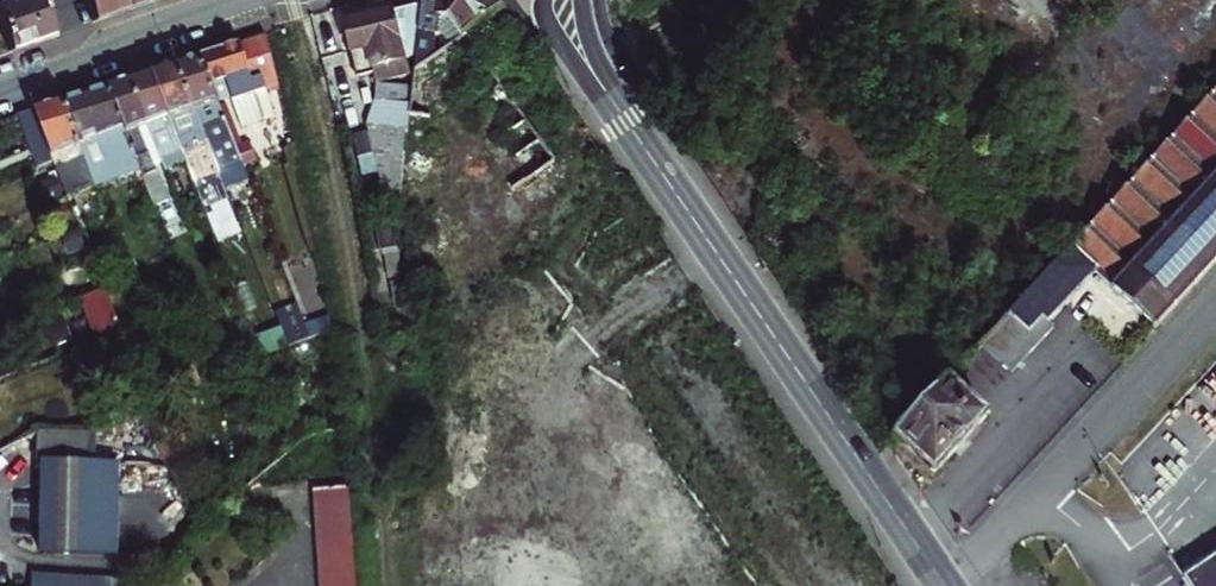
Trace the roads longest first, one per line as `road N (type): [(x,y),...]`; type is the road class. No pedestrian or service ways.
road 1 (tertiary): [(626,122),(944,585)]
road 2 (residential): [(235,0),(0,90)]
road 3 (tertiary): [(544,0),(561,41),(626,122)]
road 4 (tertiary): [(626,122),(596,57),(582,0)]

